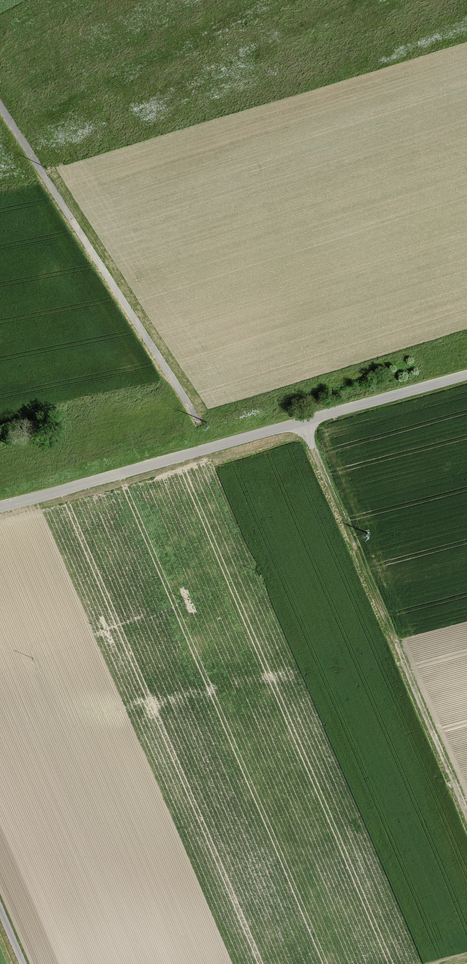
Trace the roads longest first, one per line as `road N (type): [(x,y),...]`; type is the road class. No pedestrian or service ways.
road 1 (unclassified): [(0,507),(466,374)]
road 2 (track): [(302,421),(466,818)]
road 3 (track): [(0,107),(200,422)]

